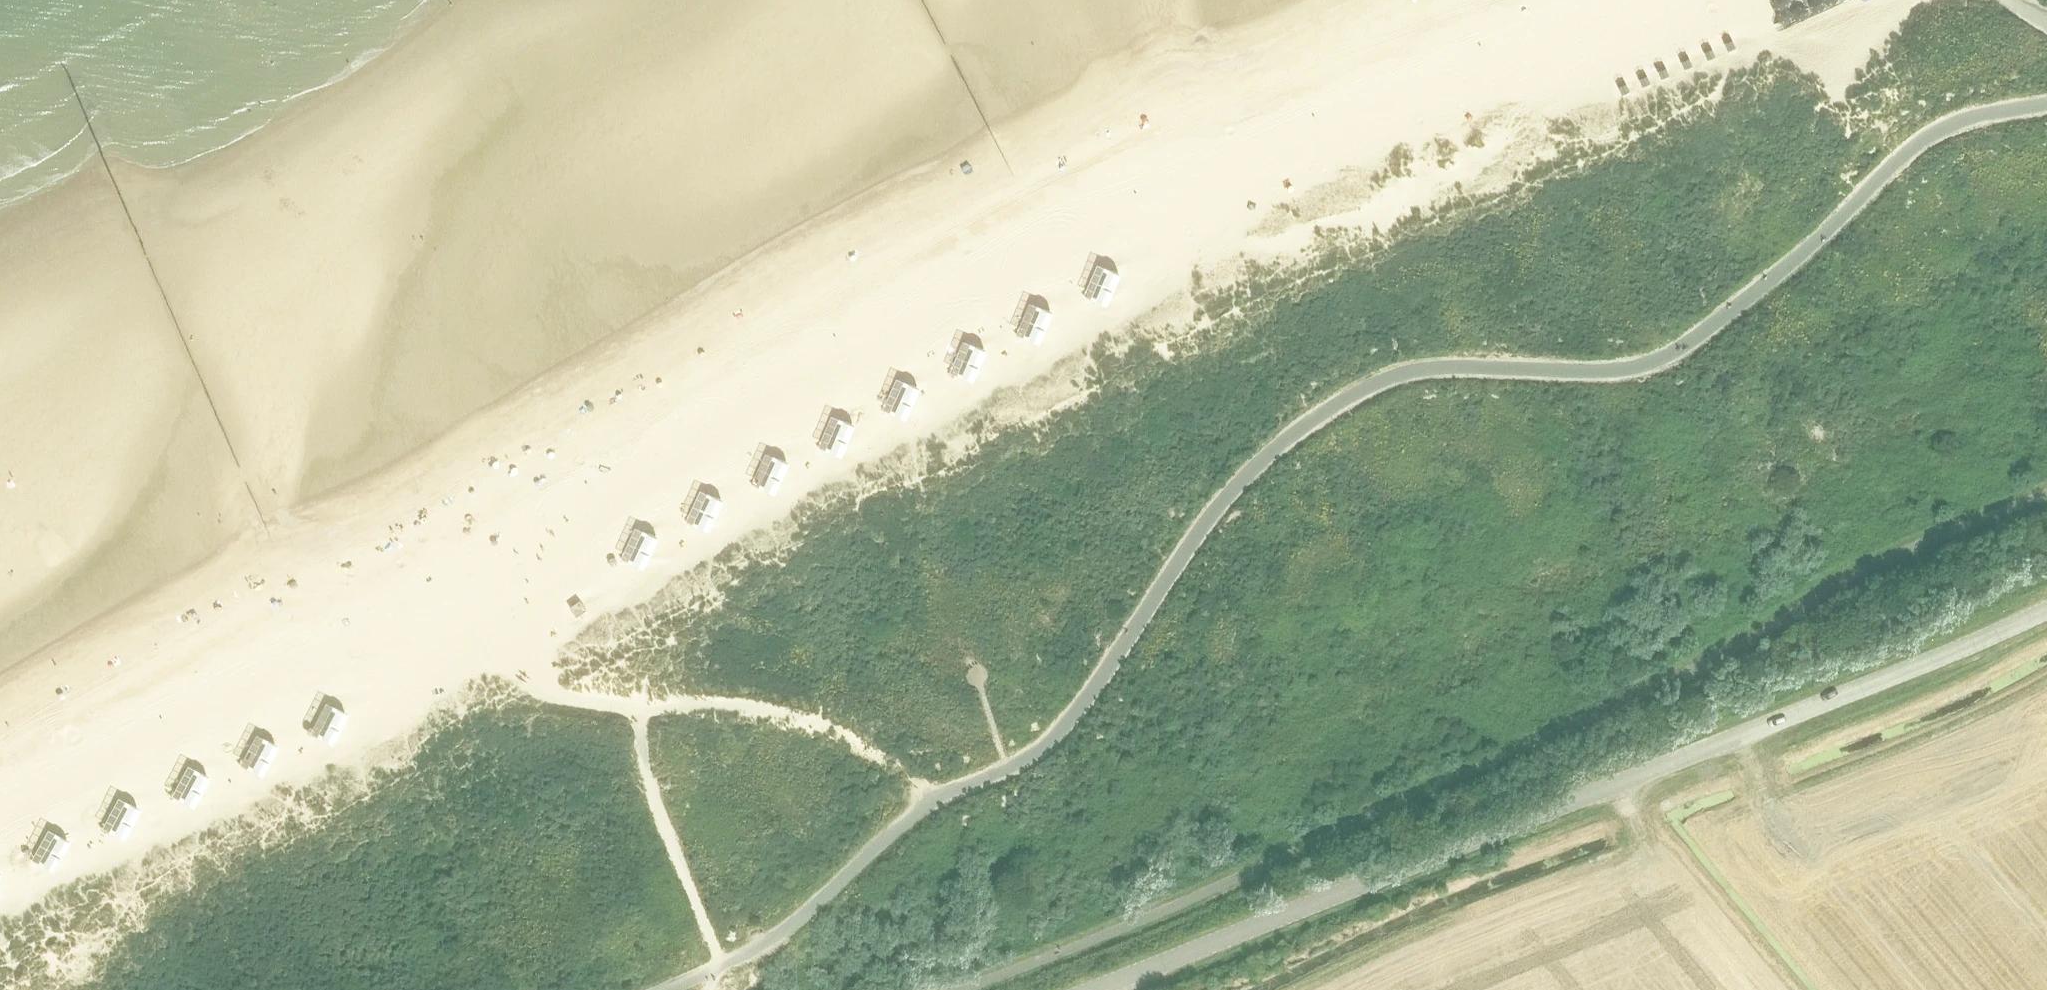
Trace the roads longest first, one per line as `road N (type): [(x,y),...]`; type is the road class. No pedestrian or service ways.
road 1 (tertiary): [(1098,989),(2046,609)]

